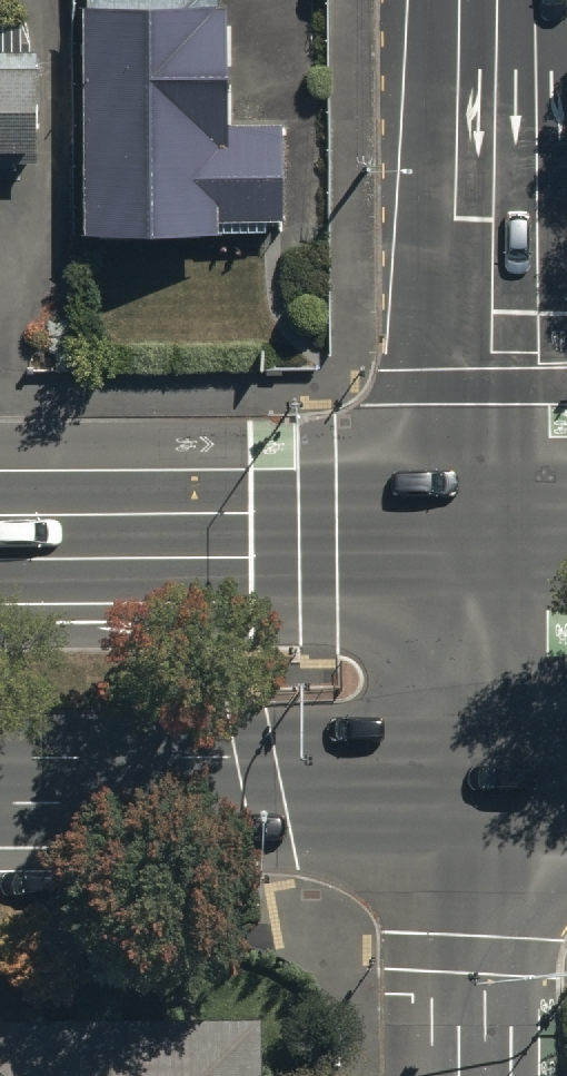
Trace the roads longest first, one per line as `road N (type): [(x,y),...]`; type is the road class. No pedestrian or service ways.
road 1 (tertiary): [(476,0),(484,528)]
road 2 (primary): [(485,781),(0,784)]
road 3 (primary): [(0,530),(484,528)]
road 4 (secondary): [(485,781),(487,1075)]
road 5 (secondary): [(484,528),(485,781)]

